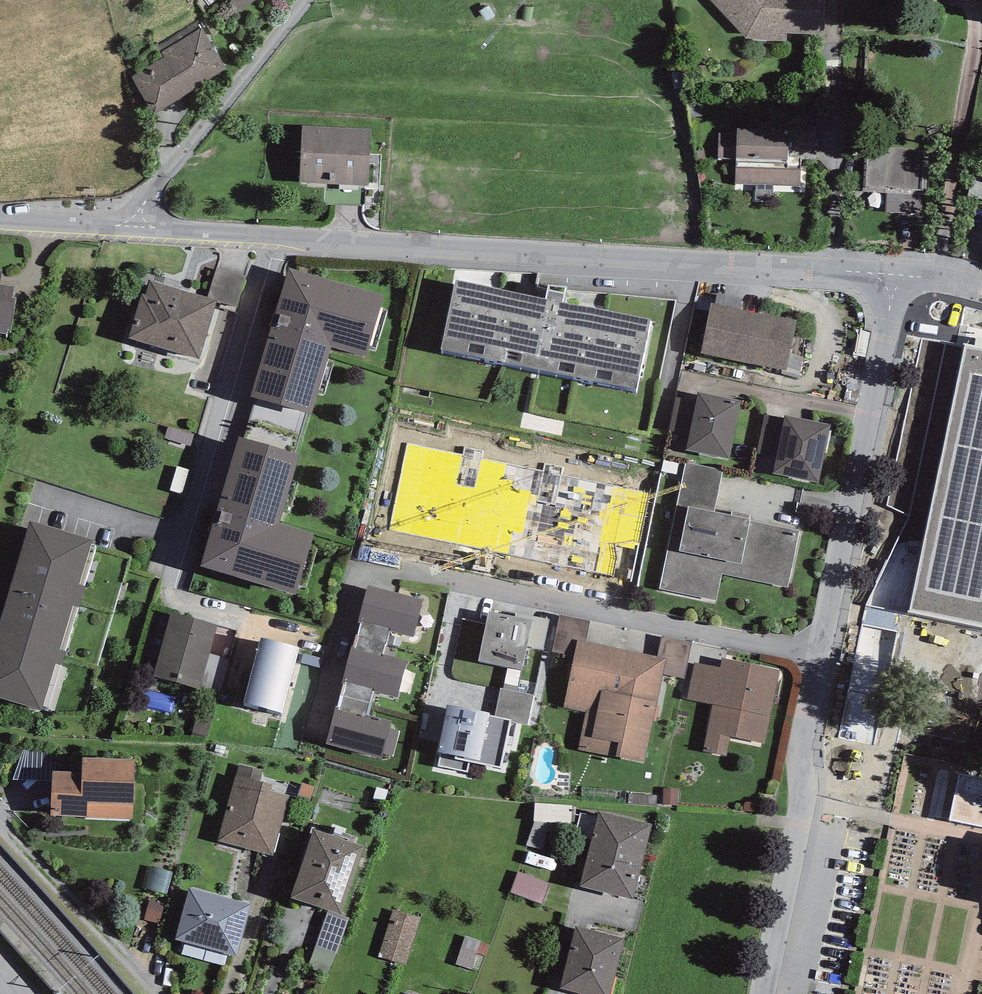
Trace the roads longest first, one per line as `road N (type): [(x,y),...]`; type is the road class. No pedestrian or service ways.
road 1 (residential): [(901,274),(133,229)]
road 2 (residential): [(901,274),(824,654),(768,993)]
road 3 (residential): [(133,229),(155,186),(307,0)]
road 4 (residential): [(133,229),(0,220)]

